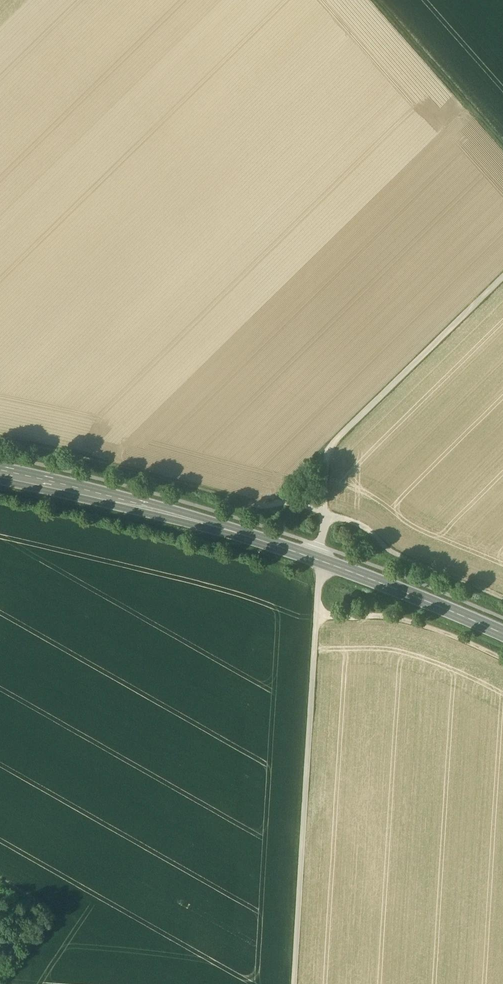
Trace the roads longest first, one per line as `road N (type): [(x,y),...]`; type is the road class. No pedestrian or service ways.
road 1 (track): [(502,277),(331,447),(295,983)]
road 2 (track): [(0,441),(260,505),(312,508),(502,601)]
road 3 (secondary): [(502,635),(319,560),(0,477)]
road 4 (track): [(502,147),(374,0)]
road 5 (track): [(502,662),(394,619),(317,616)]

